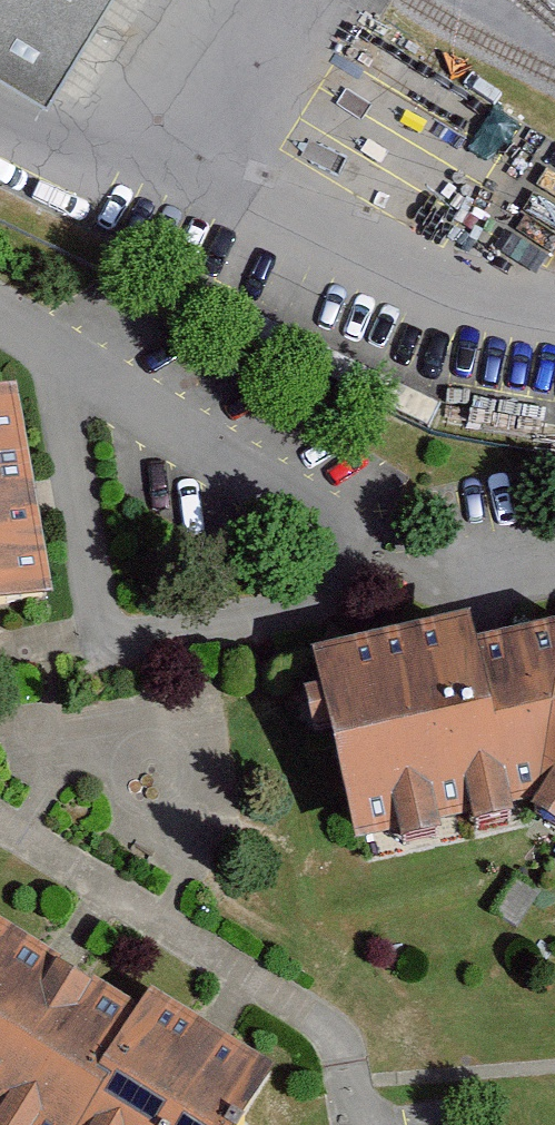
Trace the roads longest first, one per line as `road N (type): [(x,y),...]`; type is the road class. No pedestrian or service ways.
road 1 (residential): [(33,337),(91,636),(114,647),(346,607),(364,561),(342,533)]
road 2 (residential): [(342,533),(33,337)]
road 3 (residential): [(554,568),(410,560)]

